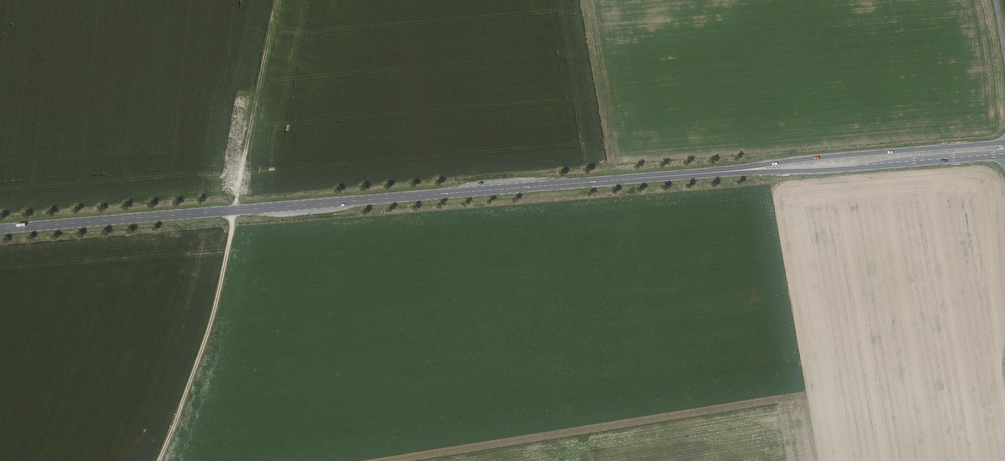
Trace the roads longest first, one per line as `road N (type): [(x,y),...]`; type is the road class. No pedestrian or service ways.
road 1 (primary): [(0,228),(1004,148)]
road 2 (track): [(160,460),(206,344),(279,0)]

